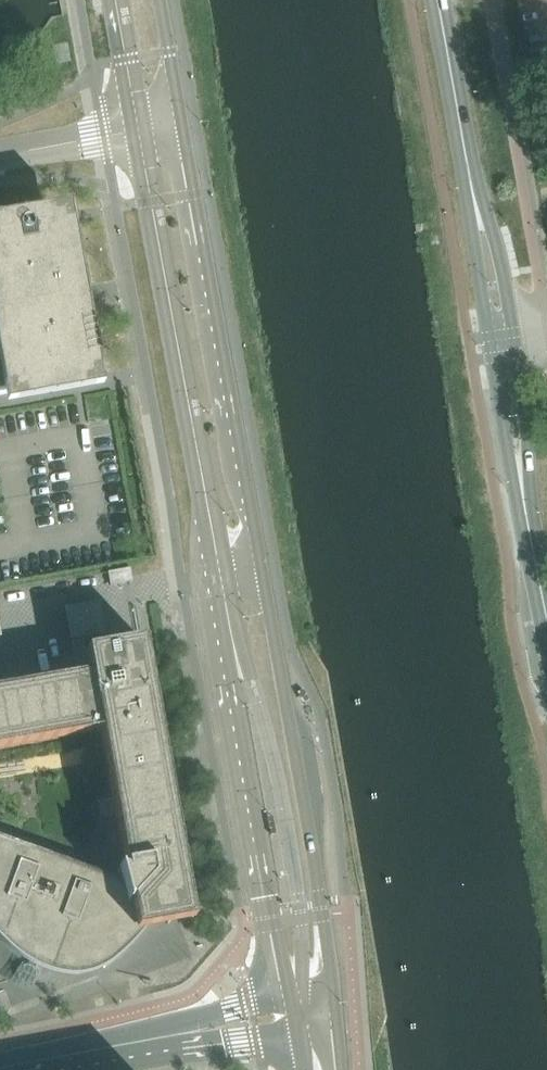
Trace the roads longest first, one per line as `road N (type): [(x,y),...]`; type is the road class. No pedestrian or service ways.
road 1 (secondary): [(329,1011),(302,803),(179,128)]
road 2 (secondary): [(137,135),(263,897),(291,1014)]
road 3 (secondary): [(503,343),(439,0)]
road 4 (tertiary): [(5,1069),(291,1014)]
road 5 (secondary): [(546,619),(503,343)]
road 6 (residential): [(137,135),(0,155)]
road 7 (secondary): [(115,0),(137,135)]
road 8 (secondary): [(179,128),(157,0)]

